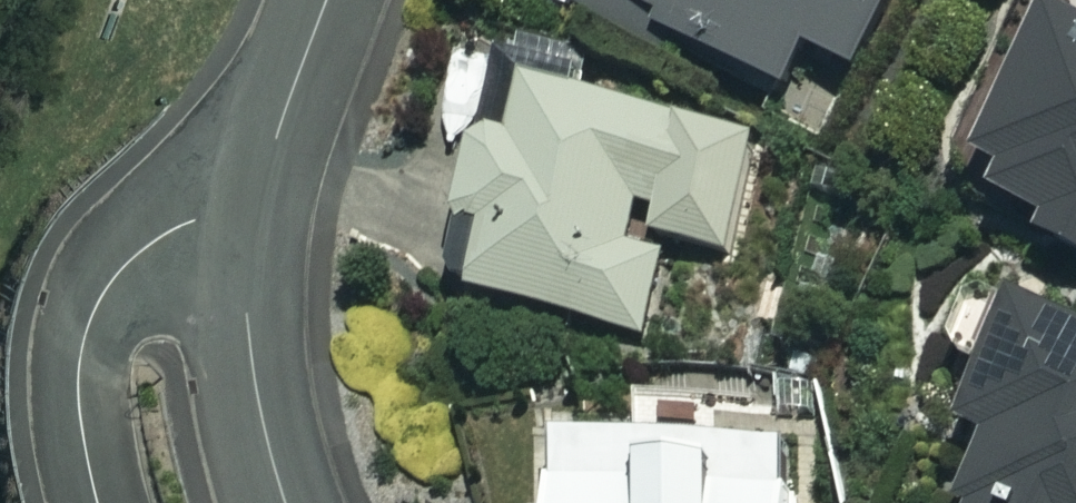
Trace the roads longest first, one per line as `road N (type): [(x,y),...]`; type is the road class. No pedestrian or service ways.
road 1 (residential): [(97,502),(77,381),(89,317),(119,270),(163,233),(257,209)]
road 2 (residential): [(257,209),(246,307),(259,406),(286,502)]
road 3 (residential): [(257,209),(328,0)]

